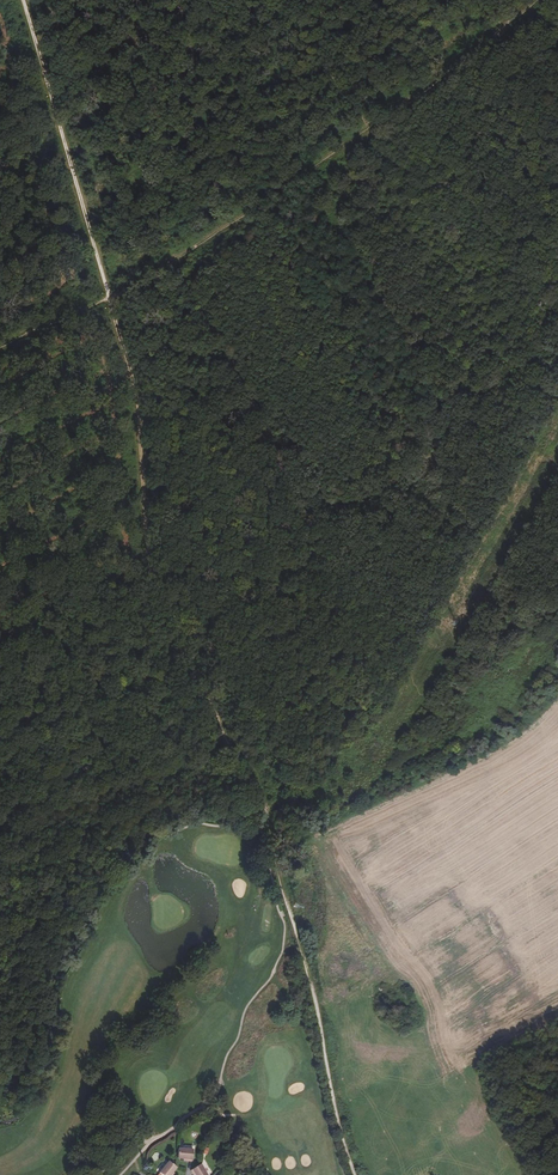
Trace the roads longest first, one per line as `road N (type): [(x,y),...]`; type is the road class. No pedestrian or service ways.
road 1 (track): [(0,352),(111,304),(367,127)]
road 2 (track): [(355,1174),(266,800)]
road 3 (track): [(367,127),(534,0)]
road 4 (track): [(367,127),(282,0)]

